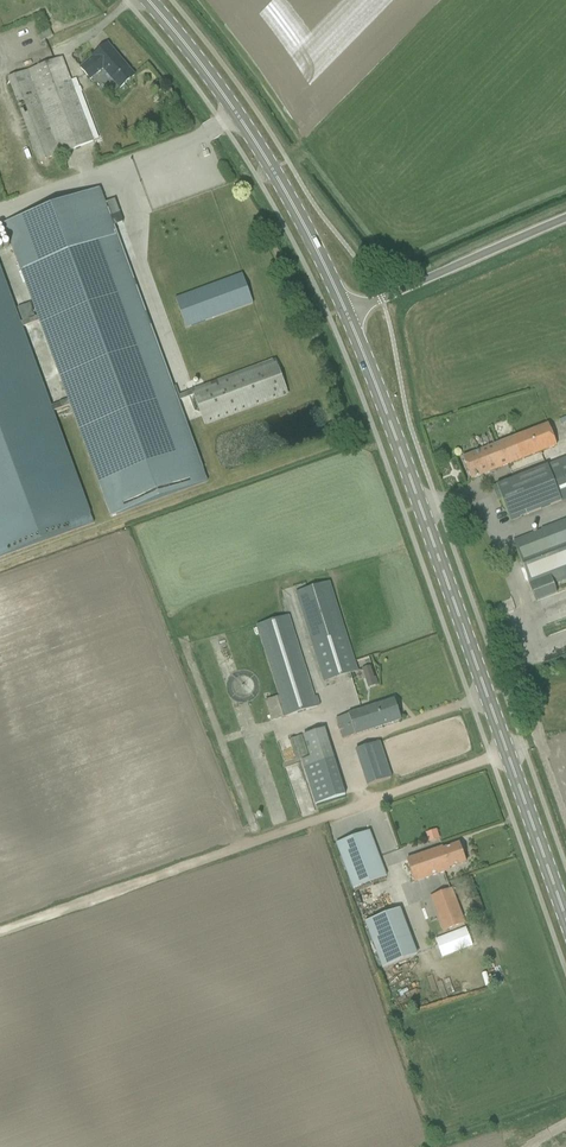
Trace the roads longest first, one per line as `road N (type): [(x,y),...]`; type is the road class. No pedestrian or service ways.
road 1 (primary): [(565,919),(349,311)]
road 2 (track): [(507,753),(0,936)]
road 3 (primary): [(349,311),(269,162),(153,0)]
road 4 (unclassified): [(349,311),(565,224)]

